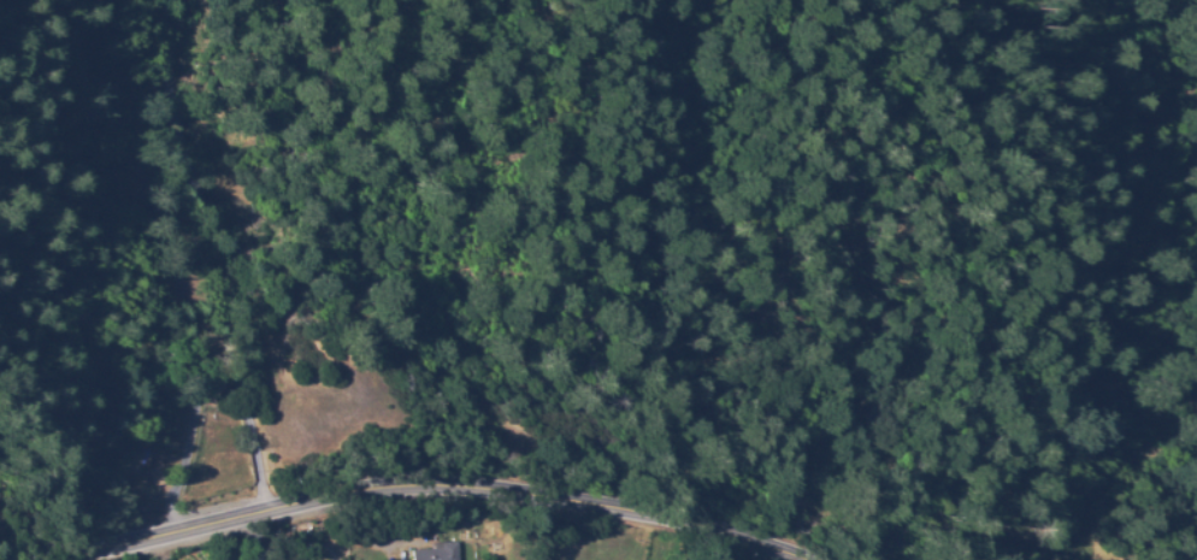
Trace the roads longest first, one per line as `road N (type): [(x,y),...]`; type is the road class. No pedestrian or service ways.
road 1 (primary): [(72,559),(350,499),(443,493),(650,517),(799,559)]
road 2 (residential): [(225,526),(260,111),(125,107),(60,119),(0,55)]
road 3 (residential): [(861,559),(880,90),(873,0)]

